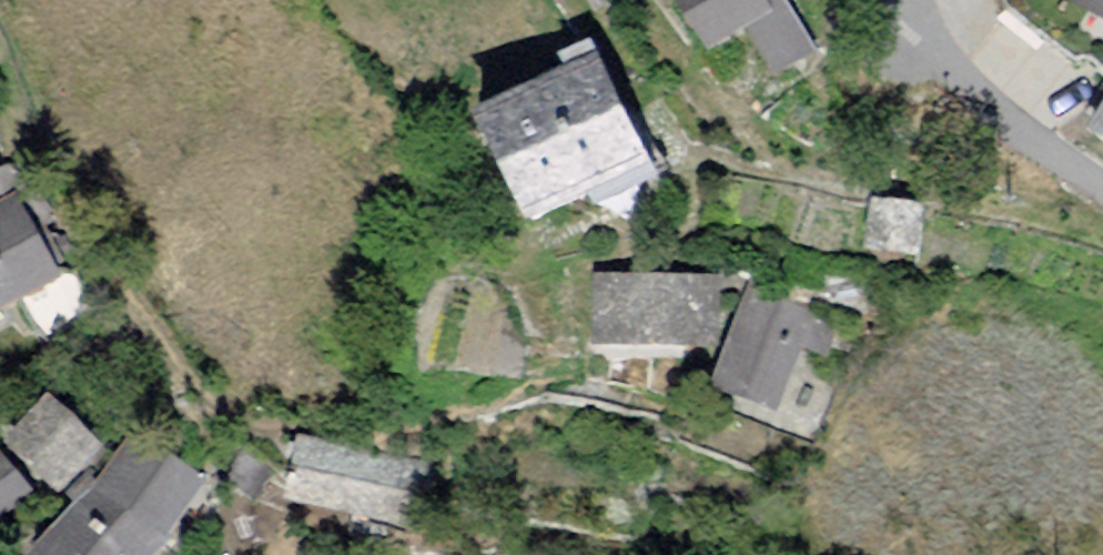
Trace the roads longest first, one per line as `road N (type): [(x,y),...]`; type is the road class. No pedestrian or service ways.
road 1 (residential): [(954,0),(995,86),(1078,180),(1102,195)]

